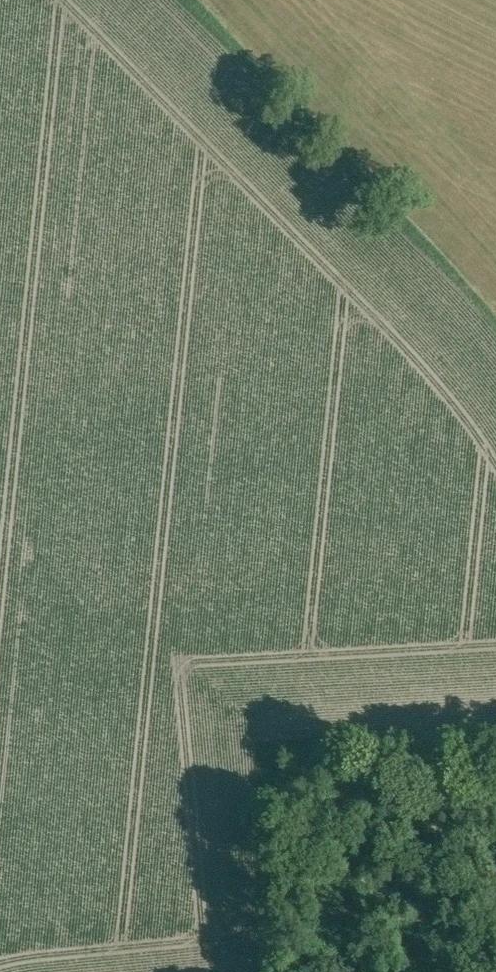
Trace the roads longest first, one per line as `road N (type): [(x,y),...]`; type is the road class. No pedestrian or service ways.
road 1 (track): [(495,732),(264,750)]

